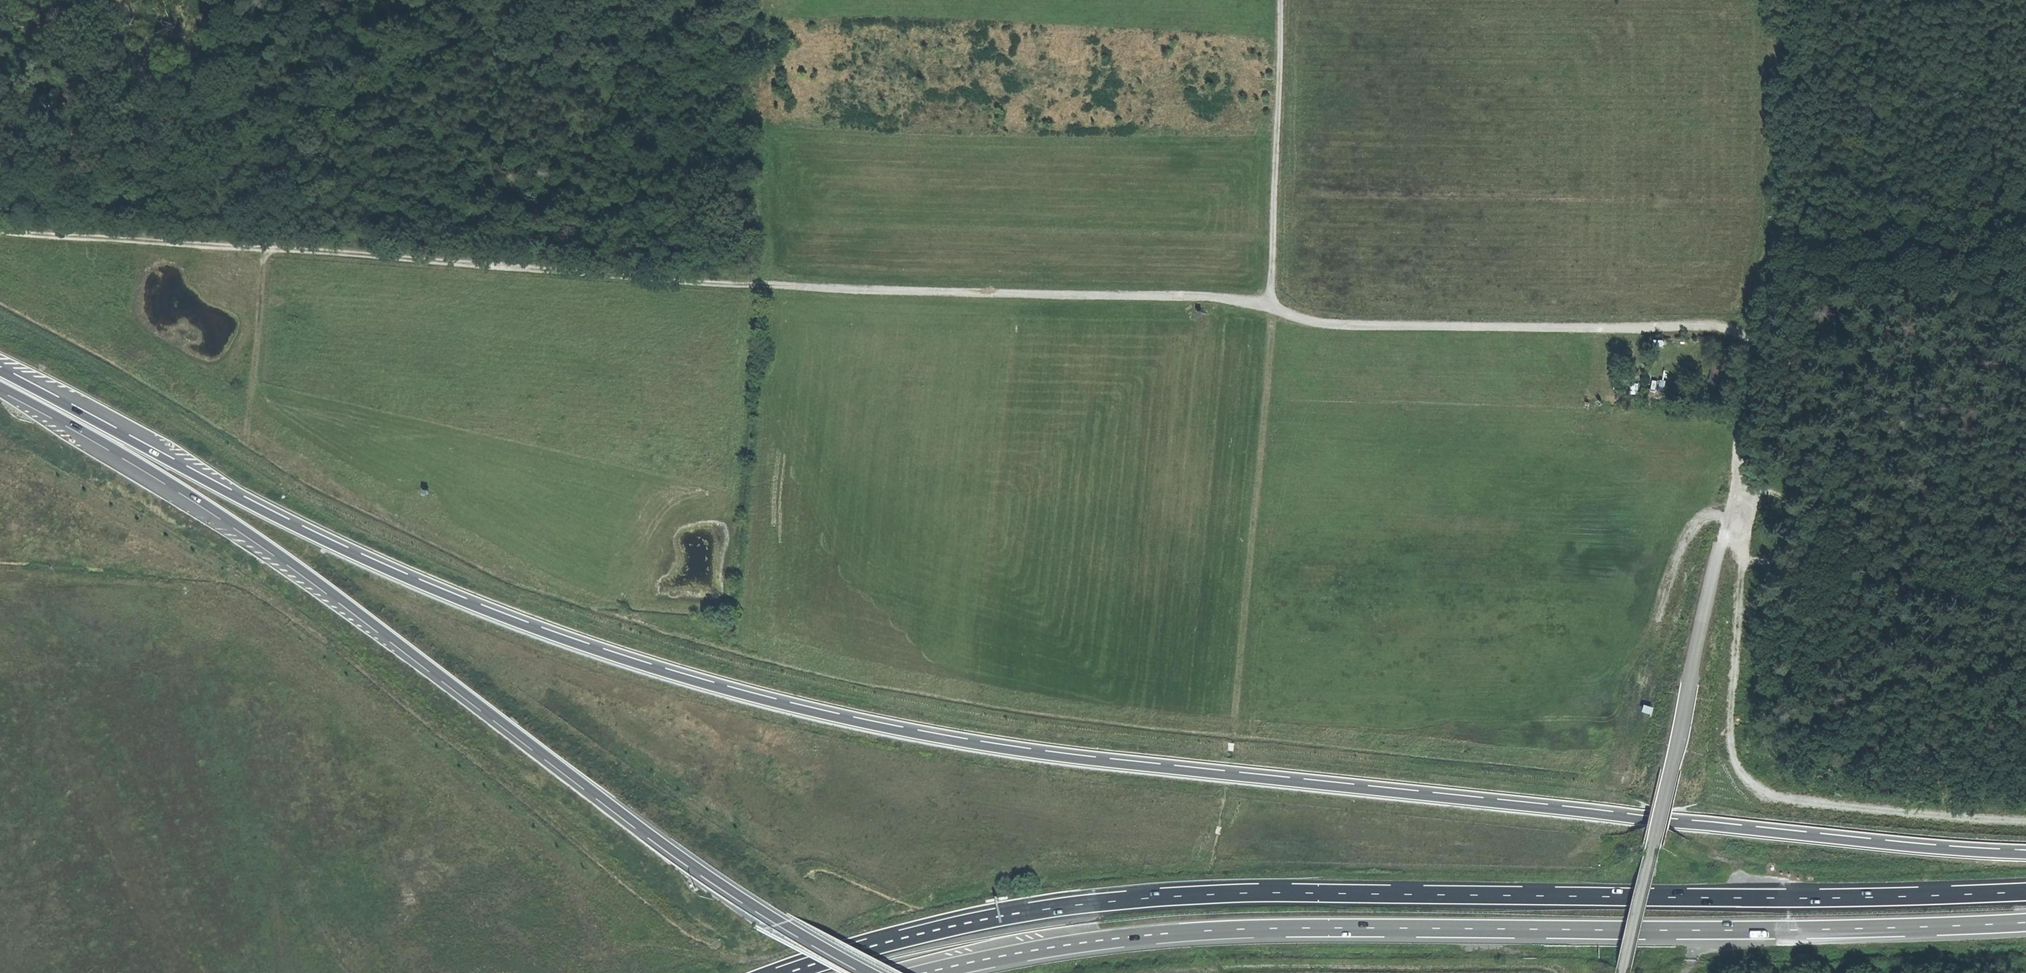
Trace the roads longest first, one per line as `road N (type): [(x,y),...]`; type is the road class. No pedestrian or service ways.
road 1 (motorway): [(2025,854),(1157,769),(855,723),(709,687),(439,593),(282,522),(0,374)]
road 2 (track): [(1269,307),(1223,298),(763,285),(0,233)]
road 3 (motorway): [(2025,891),(1160,898),(972,923),(793,972)]
road 4 (motorway): [(926,972),(1075,943),(1252,929),(2025,922)]
road 5 (motorway): [(0,387),(211,508),(678,855),(869,972)]
road 6 (track): [(1617,793),(1681,553),(1698,530),(1728,521),(1752,537),(1731,746),(1738,783),(1771,811),(1870,824),(2025,824)]
road 7 (track): [(1269,307),(1360,326),(1746,336),(1753,358),(1727,530)]
road 8 (track): [(1623,972),(1727,530)]
road 9 (track): [(1751,345),(1790,152),(1798,0)]
road 10 (track): [(1280,0),(1269,307)]
road 11 (track): [(763,285),(755,0)]
road 12 (track): [(2025,250),(1775,243)]
road 13 (track): [(266,251),(252,407)]
road 14 (track): [(1734,485),(1779,493),(1795,525),(1781,556),(1749,561)]

